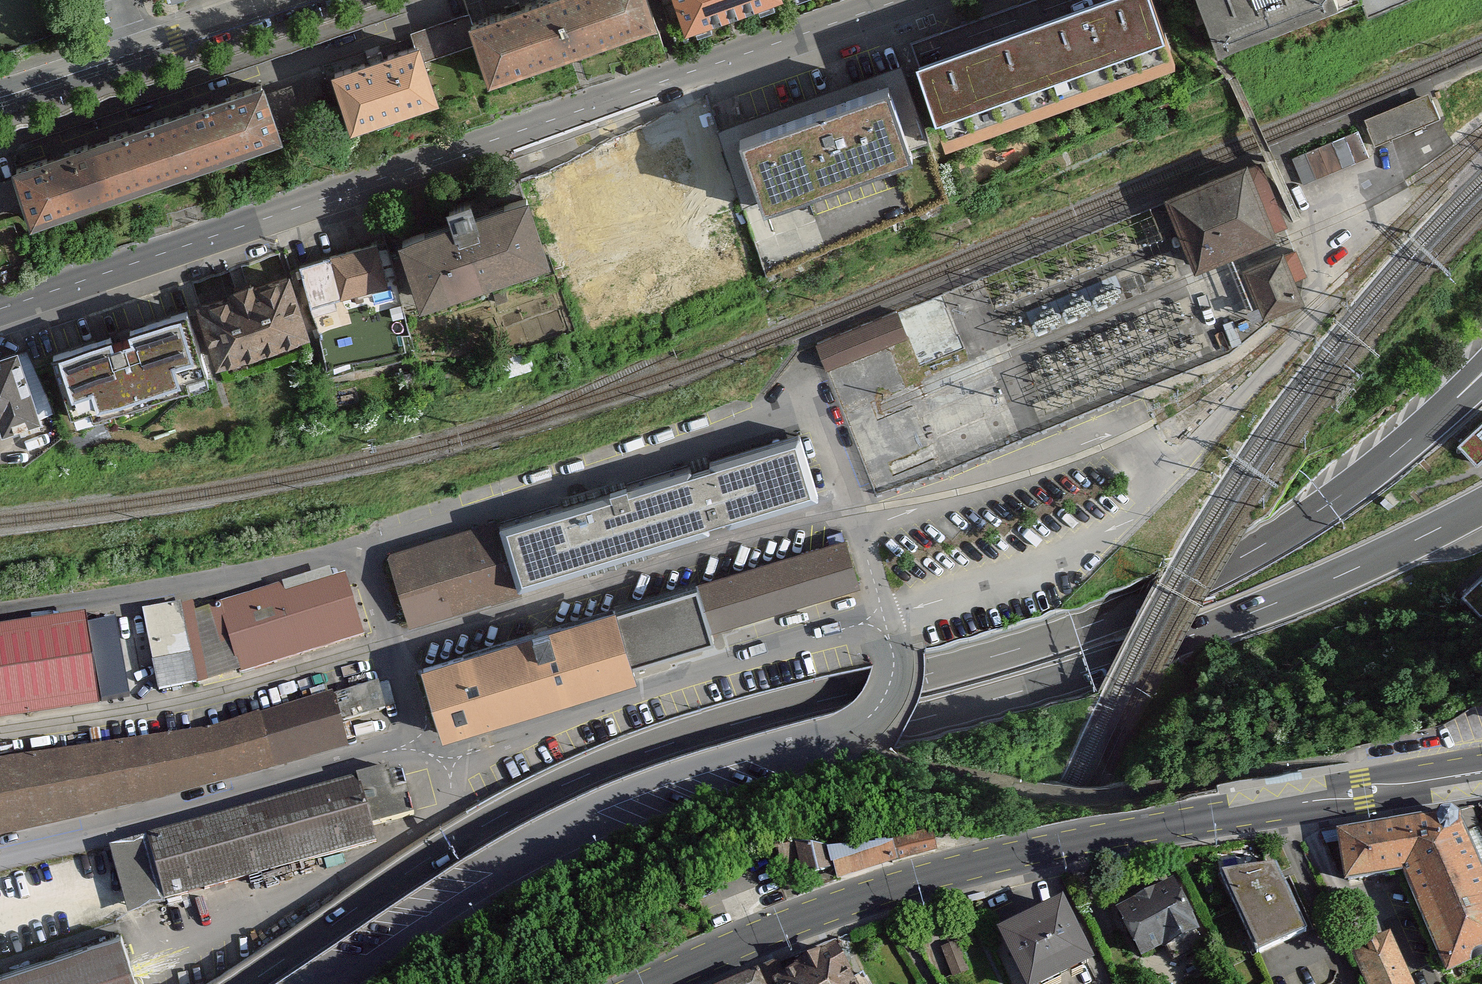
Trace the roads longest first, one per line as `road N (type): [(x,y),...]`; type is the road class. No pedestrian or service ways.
road 1 (motorway): [(1459,396),(1326,505),(1184,586),(1073,631),(734,724),(561,787),(404,874),(250,983)]
road 2 (motorway): [(329,983),(502,869),(579,828),(729,774),(1009,697),(1208,630),(1481,505)]
road 3 (secondary): [(896,0),(0,310)]
road 4 (primary): [(653,983),(881,894),(977,867),(1481,772)]
road 5 (motorway): [(1481,450),(898,983)]
road 6 (motorway): [(1070,983),(1463,579)]
road 7 (secondary): [(296,0),(135,55)]
road 8 (secondary): [(135,55),(0,97)]

